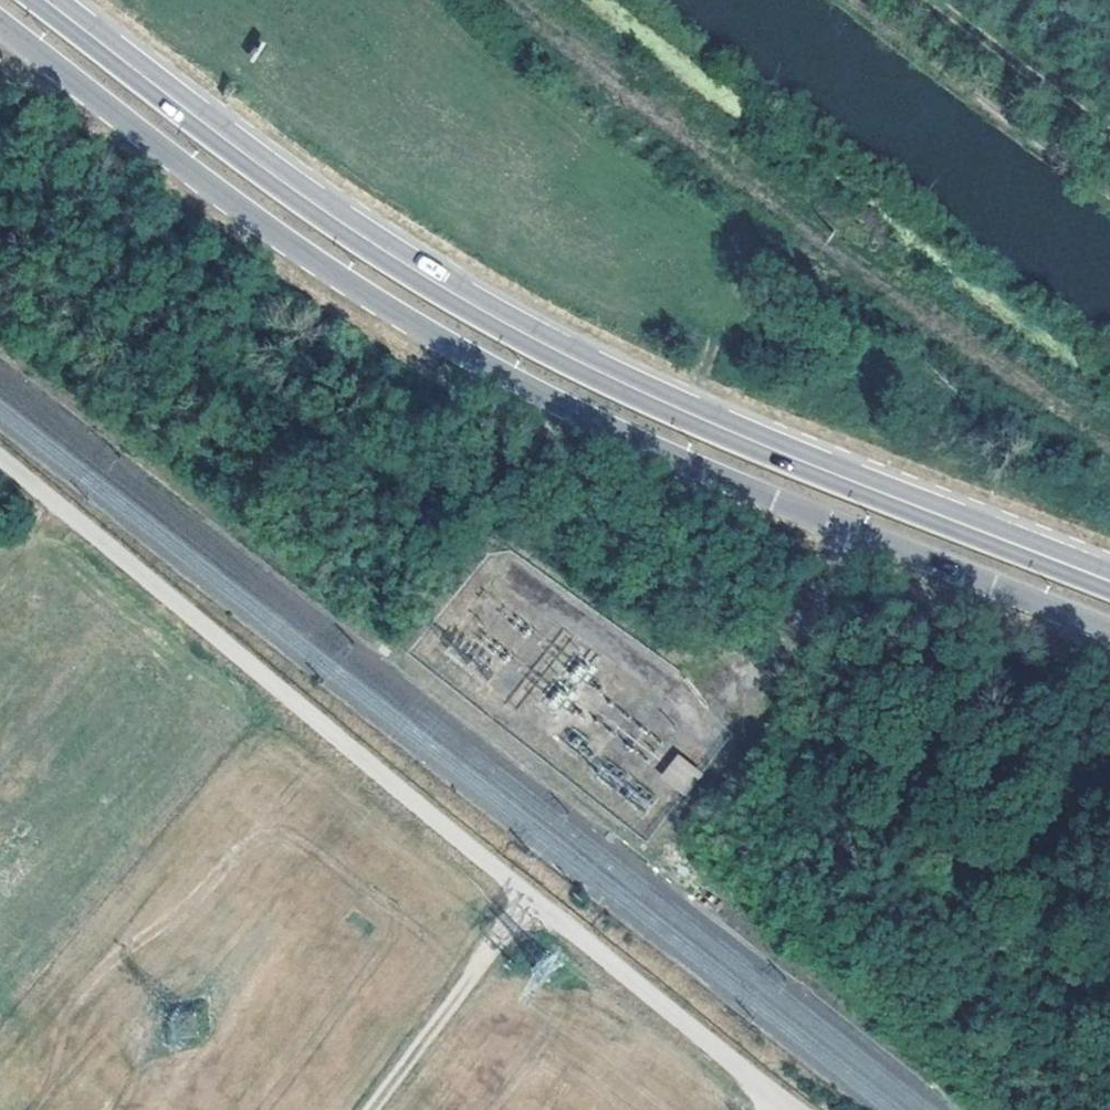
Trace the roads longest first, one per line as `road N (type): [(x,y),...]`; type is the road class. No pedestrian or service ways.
road 1 (unclassified): [(0,23),(384,313),(750,492),(1109,633)]
road 2 (secondary): [(1109,581),(682,409),(493,315),(331,214),(46,0)]
road 3 (track): [(793,1109),(0,463)]
road 4 (track): [(854,0),(1109,191)]
road 5 (track): [(532,897),(367,1109)]

